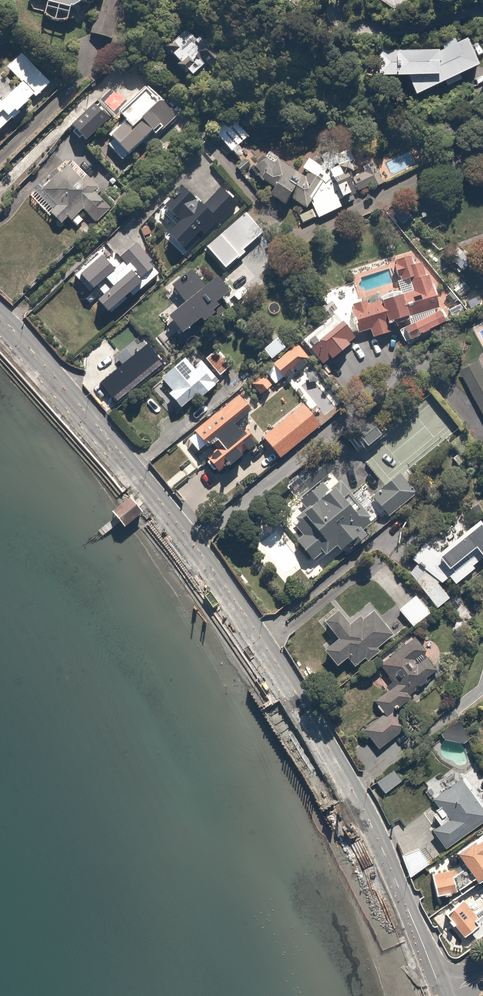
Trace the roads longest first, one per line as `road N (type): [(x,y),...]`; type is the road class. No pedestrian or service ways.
road 1 (secondary): [(0,316),(196,546),(263,642),(374,828),(442,994)]
road 2 (residential): [(129,59),(283,227),(300,231),(482,152)]

